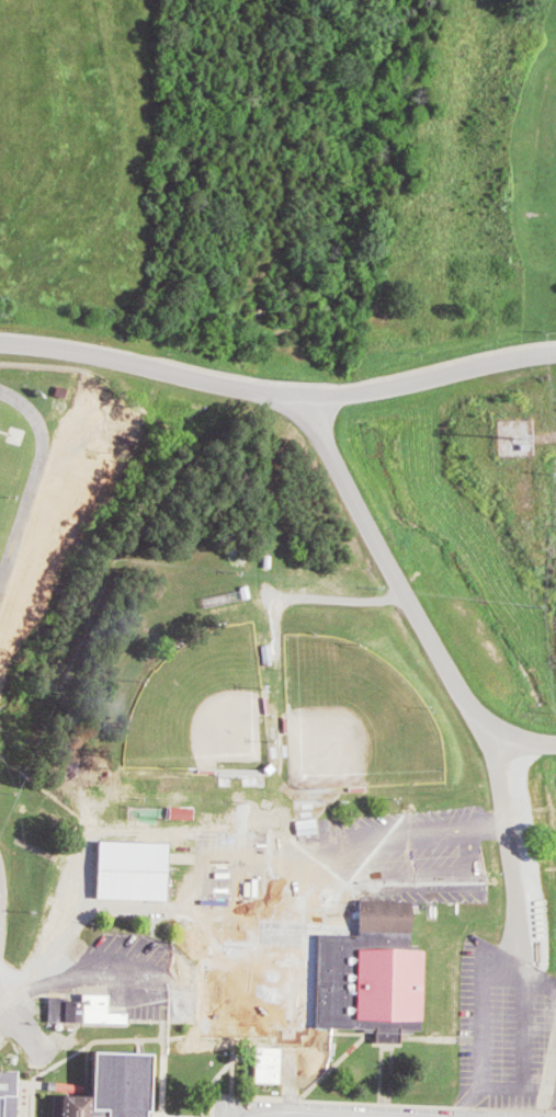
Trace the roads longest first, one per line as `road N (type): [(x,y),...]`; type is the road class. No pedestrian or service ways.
road 1 (residential): [(555,351),(356,395),(273,398),(0,347)]
road 2 (residential): [(309,398),(322,438),(497,740),(555,742)]

